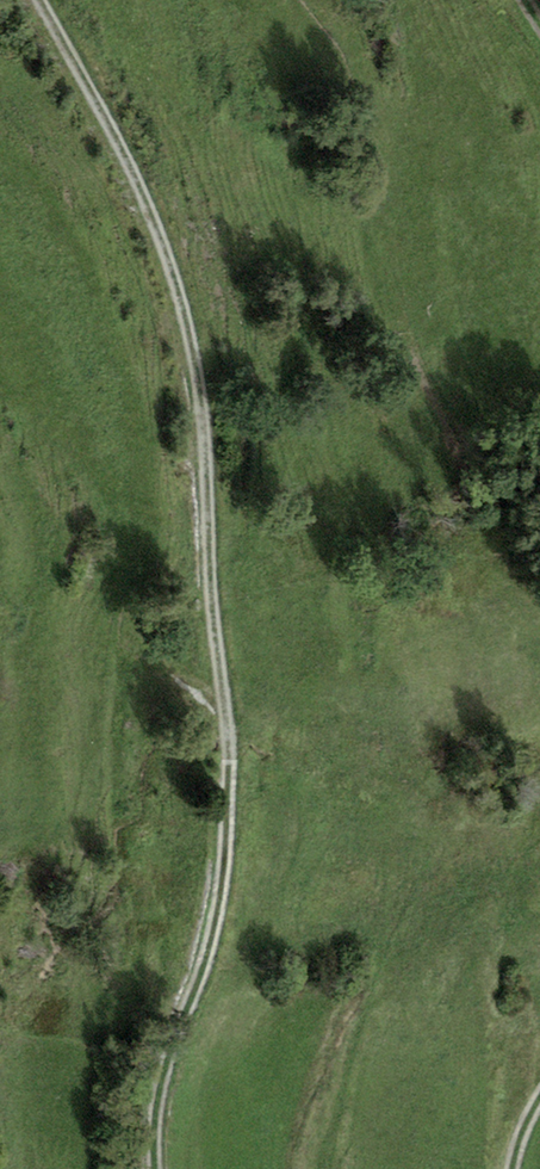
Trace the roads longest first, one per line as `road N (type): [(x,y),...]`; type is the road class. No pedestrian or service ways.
road 1 (track): [(161,1168),(161,1091),(214,936),(231,666),(193,322),(107,114),(45,0)]

